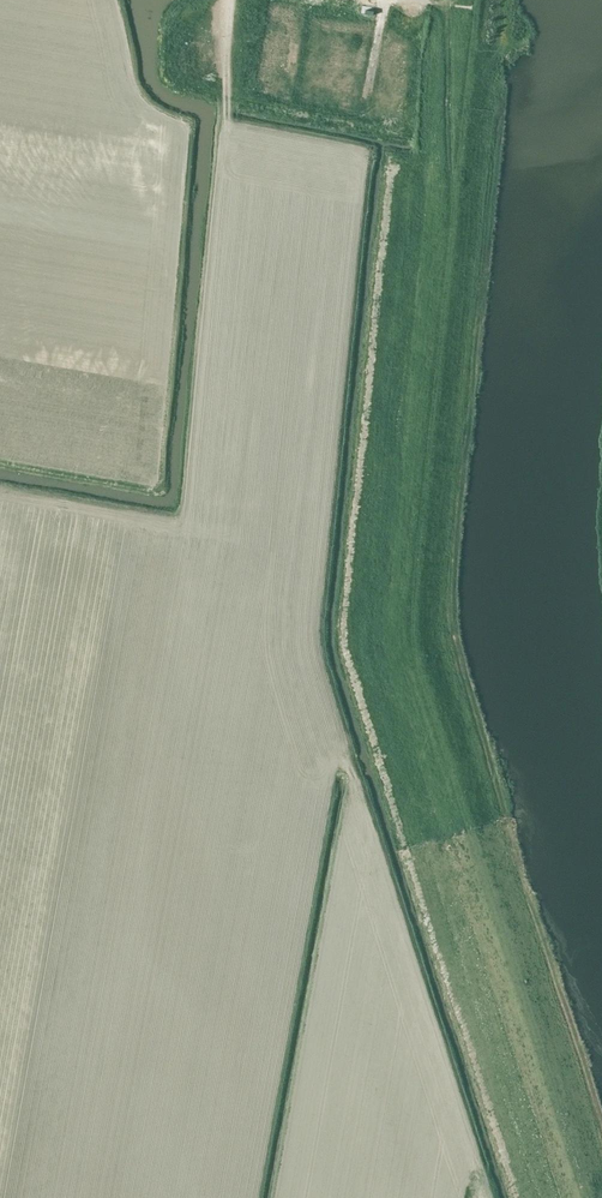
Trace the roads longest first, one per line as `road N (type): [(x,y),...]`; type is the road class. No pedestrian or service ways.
road 1 (track): [(454,226),(449,3)]

